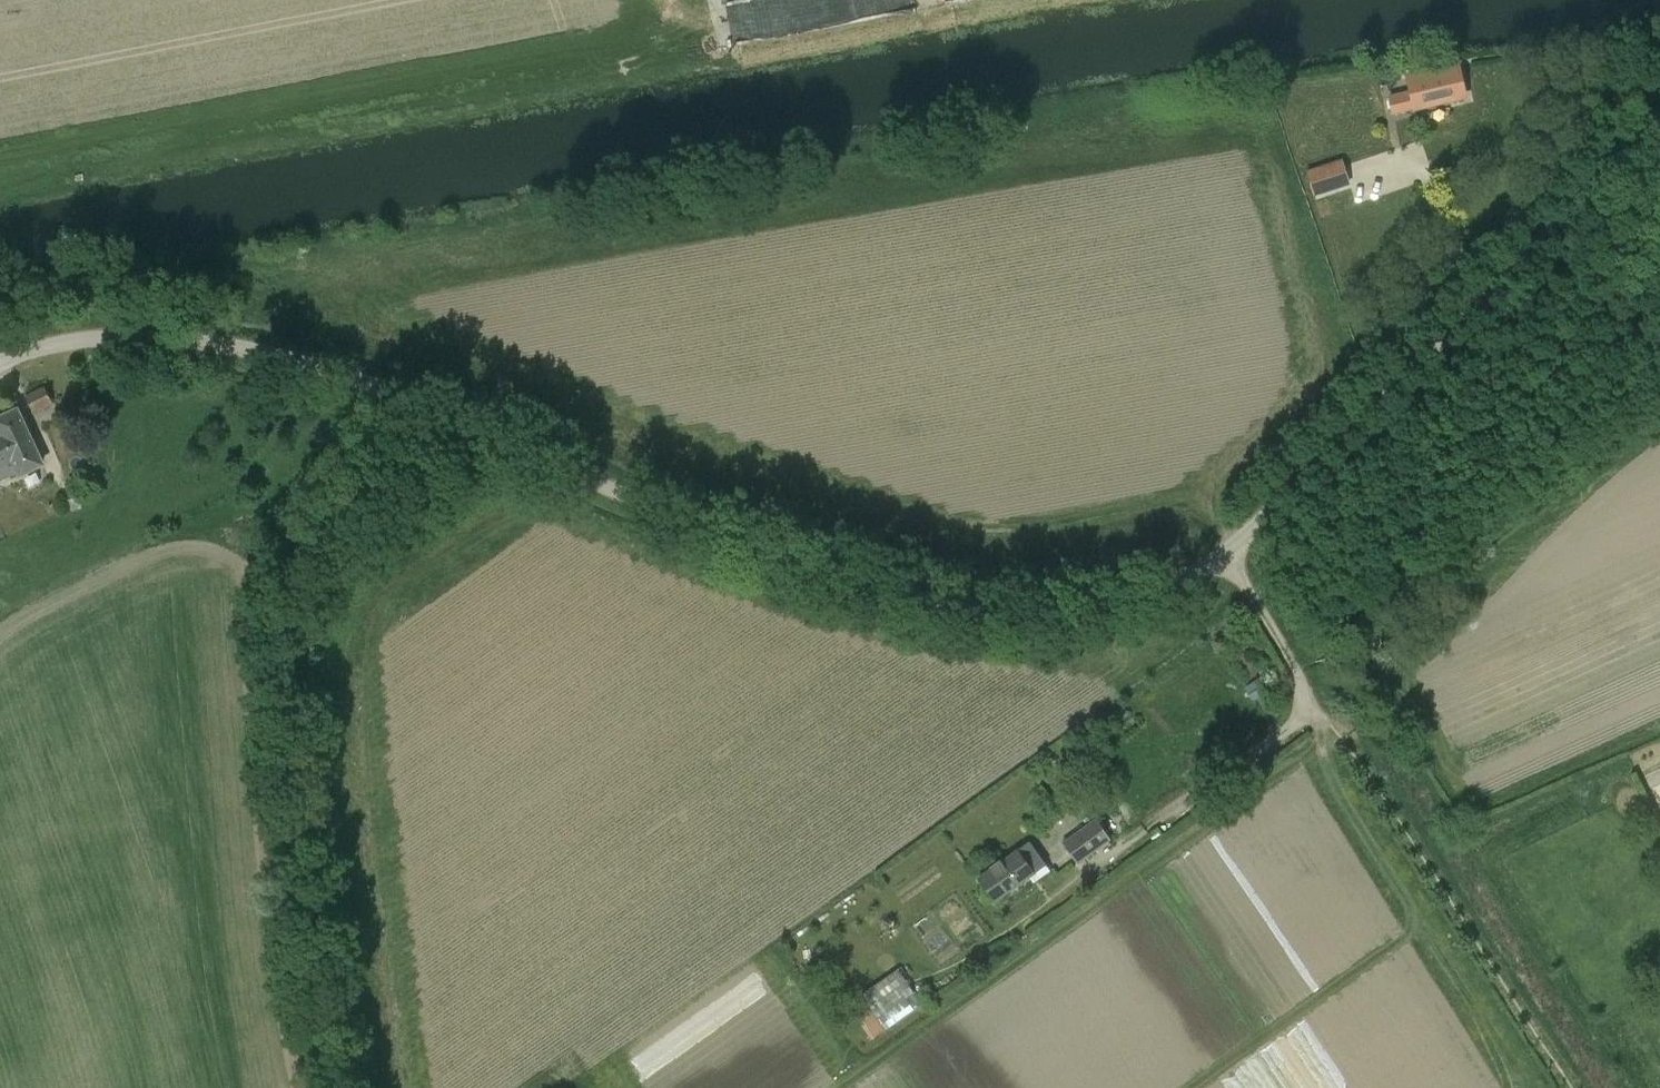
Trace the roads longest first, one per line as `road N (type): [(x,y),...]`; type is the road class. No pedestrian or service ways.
road 1 (unclassified): [(0,362),(73,341),(144,337),(294,360),(863,591),(940,610),(1022,615),(1102,605),(1175,583),(1224,551),(1659,130)]
road 2 (track): [(1224,551),(1301,679),(1303,712)]

